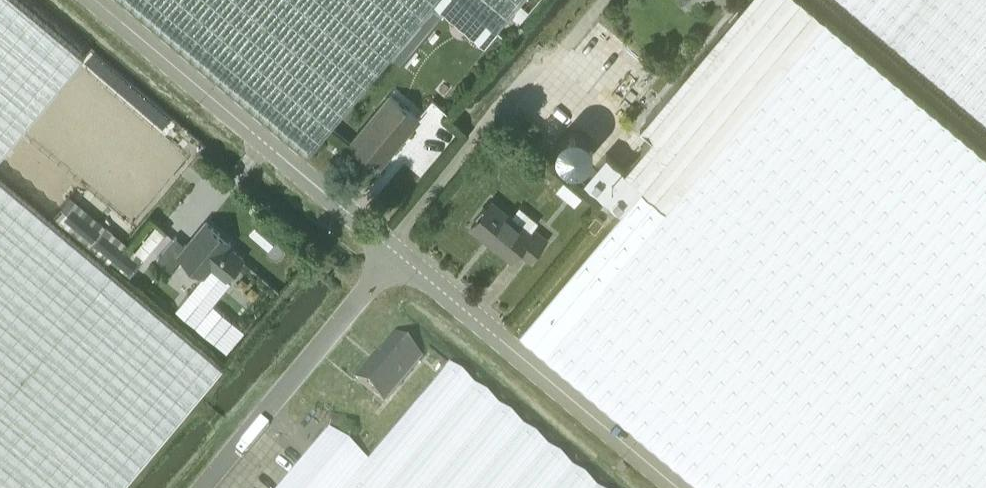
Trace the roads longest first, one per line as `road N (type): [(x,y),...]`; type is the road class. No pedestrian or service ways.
road 1 (unclassified): [(396,253),(94,0)]
road 2 (unclassified): [(677,487),(396,253)]
road 3 (unclassified): [(200,487),(396,253)]

